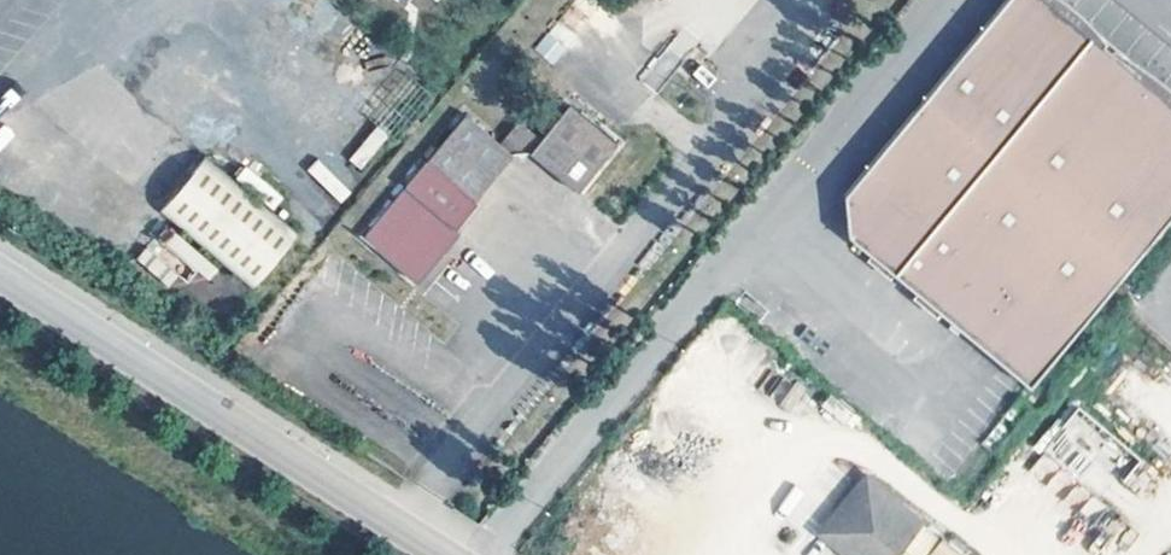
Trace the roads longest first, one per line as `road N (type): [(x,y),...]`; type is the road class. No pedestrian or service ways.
road 1 (residential): [(946,0),(490,554)]
road 2 (residential): [(0,270),(203,410),(443,554)]

